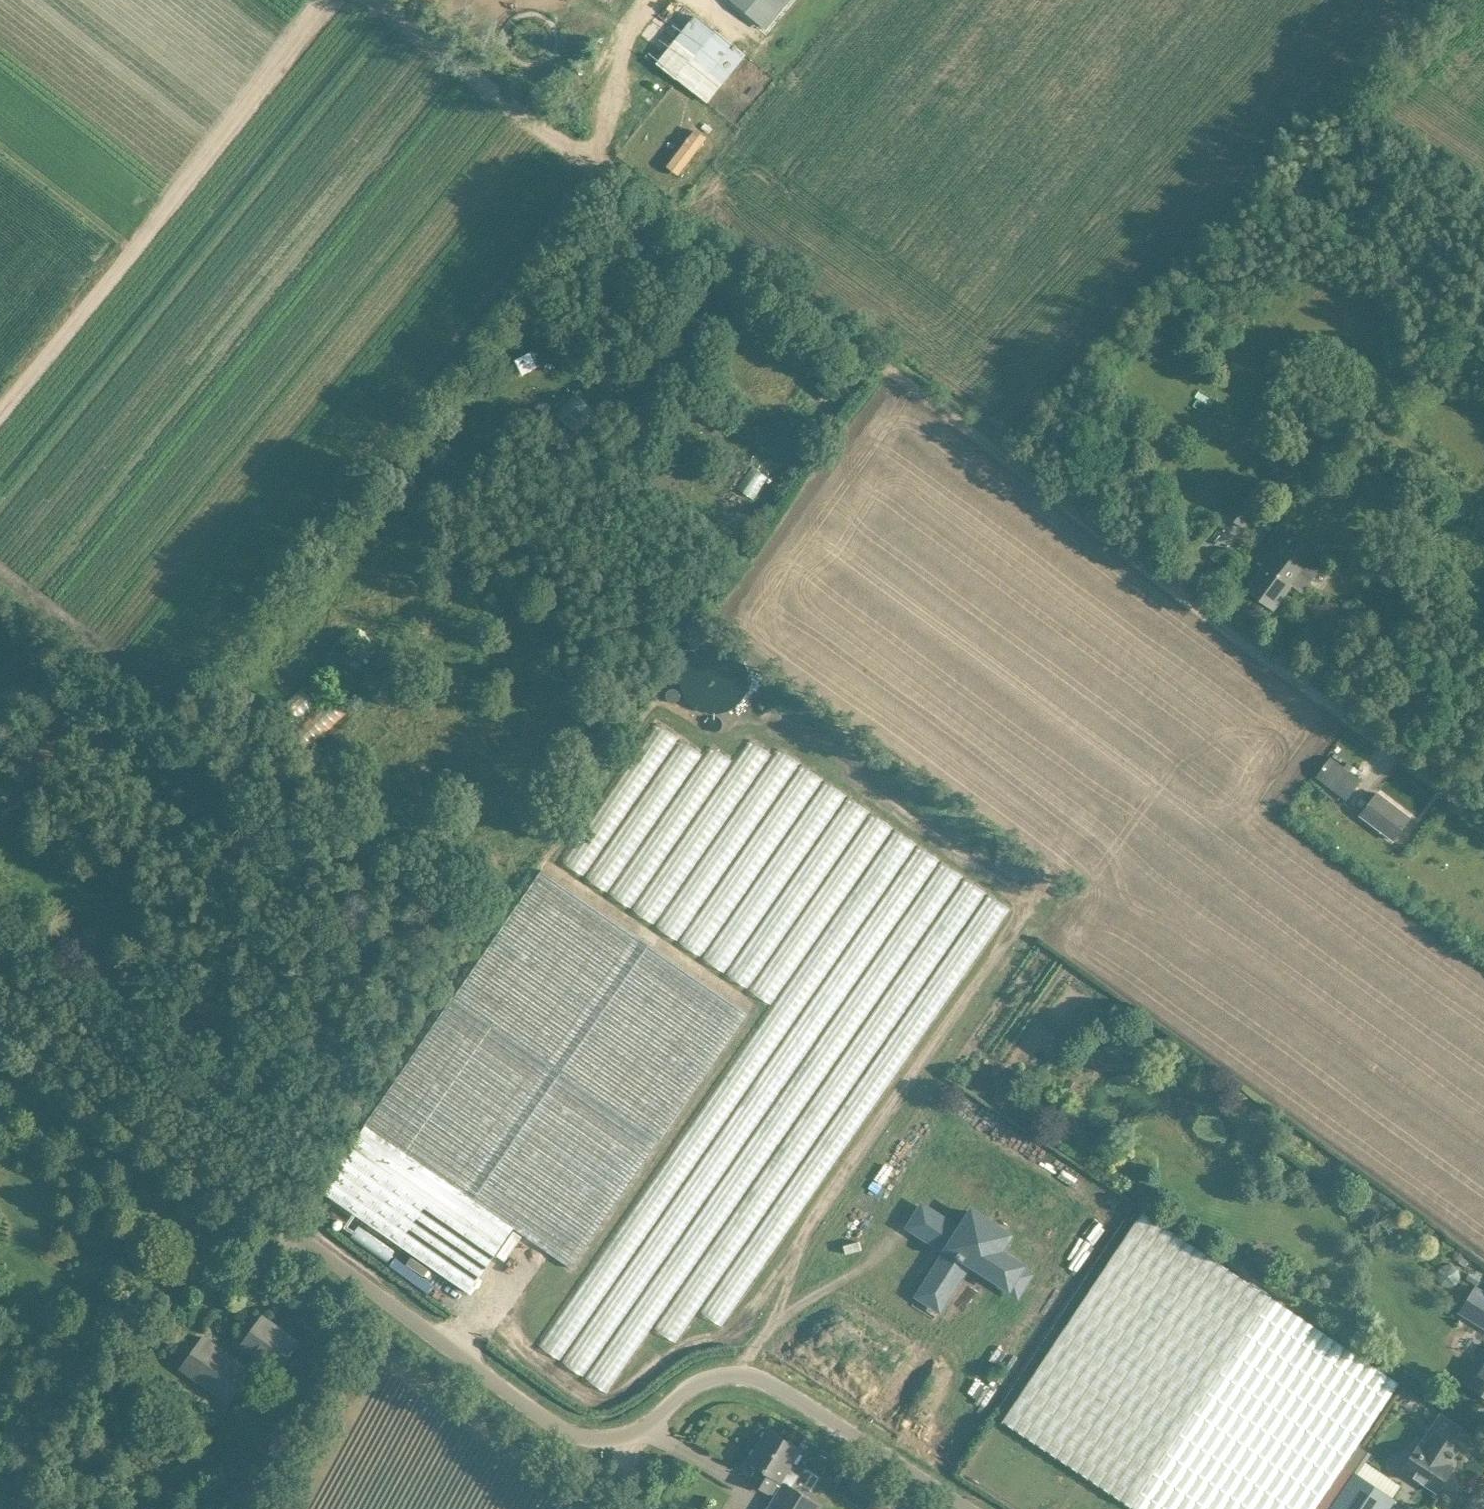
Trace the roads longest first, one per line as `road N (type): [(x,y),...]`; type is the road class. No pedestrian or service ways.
road 1 (track): [(389,0),(1483,809)]
road 2 (unclassified): [(970,1508),(758,1372),(735,1367),(694,1380),(657,1411),(632,1464),(0,1021)]

